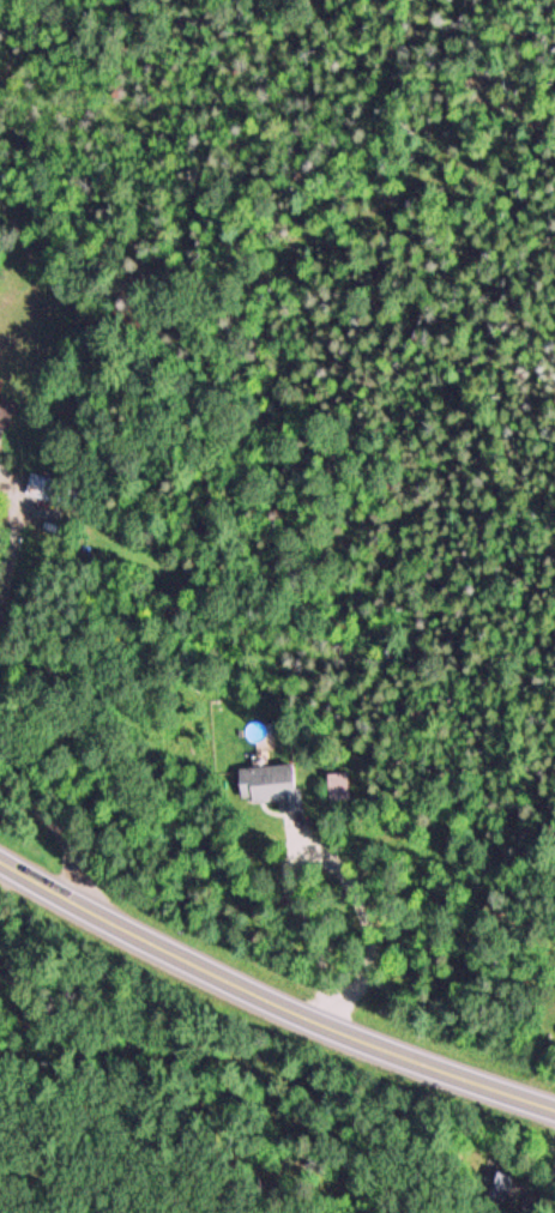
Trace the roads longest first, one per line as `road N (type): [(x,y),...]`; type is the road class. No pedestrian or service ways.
road 1 (secondary): [(0,866),(211,984),(554,1113)]

